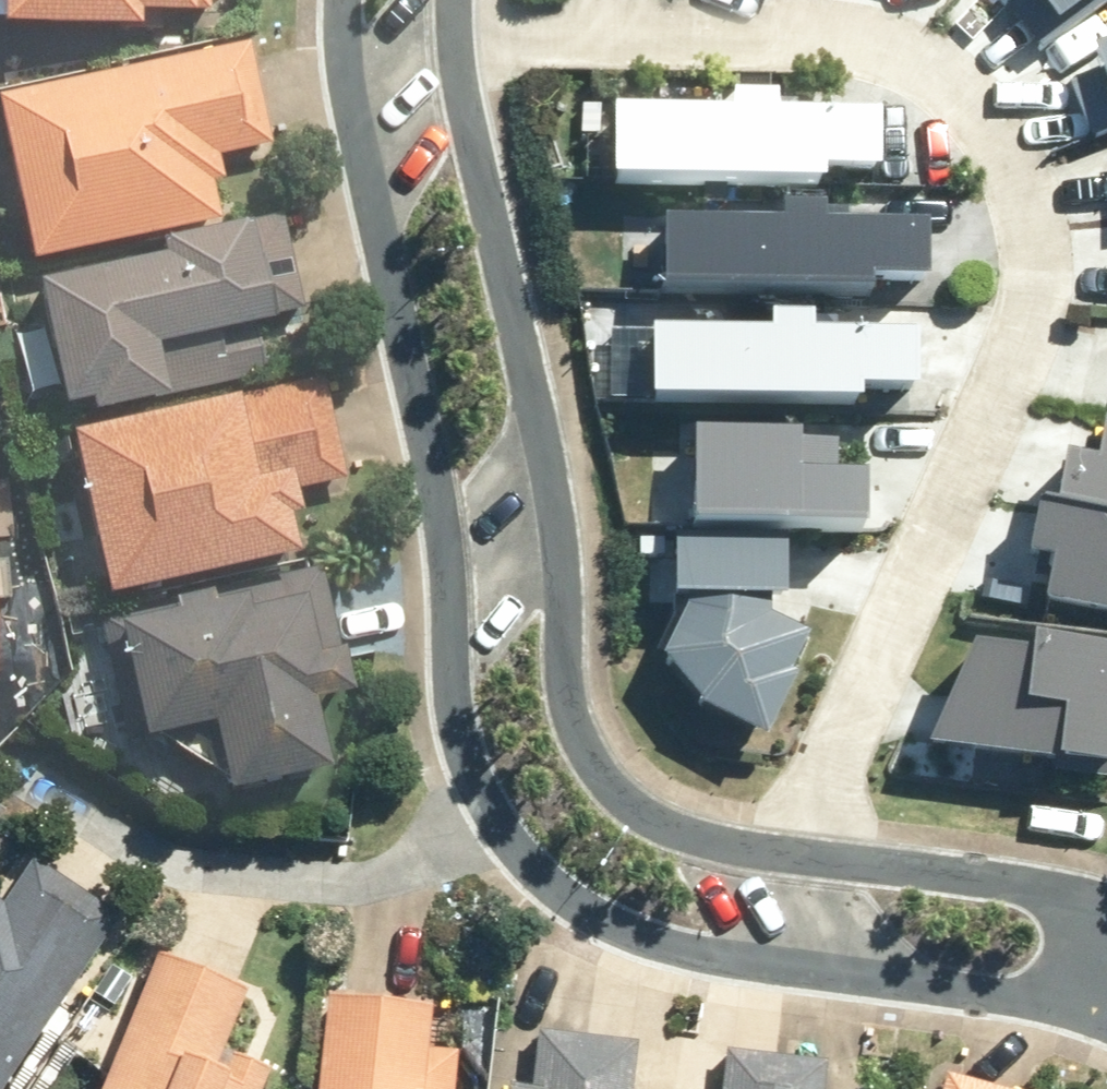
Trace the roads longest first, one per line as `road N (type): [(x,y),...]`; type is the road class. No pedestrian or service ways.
road 1 (residential): [(1091,1008),(697,950),(596,917),(510,840),(480,768),(345,61),(344,0)]
road 2 (residential): [(455,37),(836,35),(879,45),(941,74),(991,127),(1018,174),(1038,239),(1031,303),(996,407),(842,734),(800,858)]
road 3 (residential): [(455,37),(559,523),(575,725),(596,770),(633,811),(736,847),(800,858)]
road 4 (residential): [(800,858),(1106,906)]

